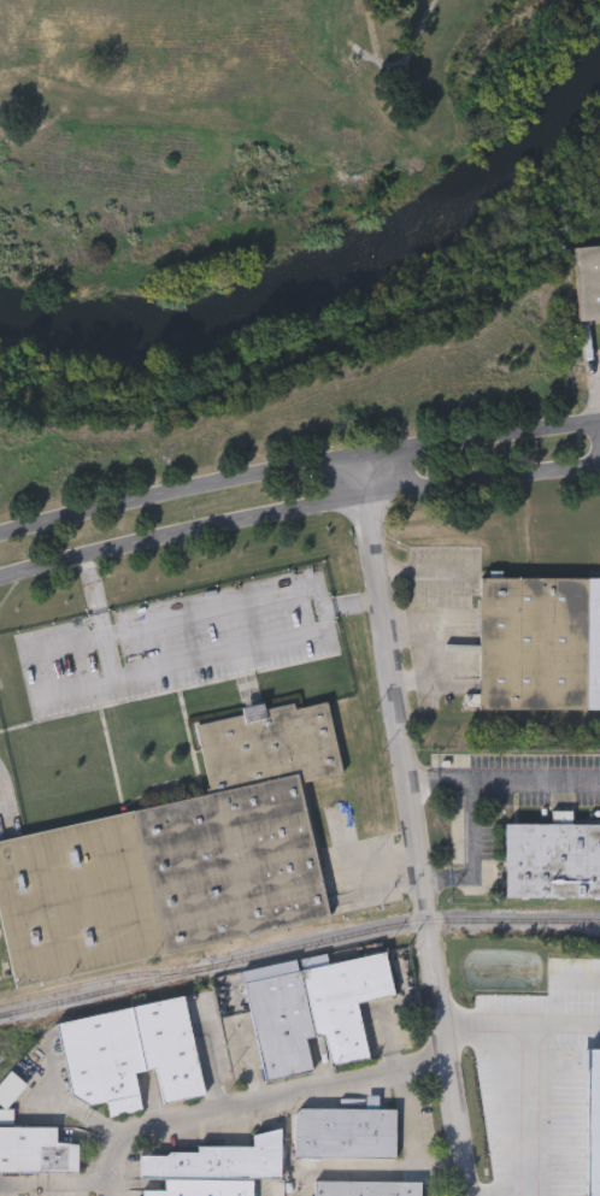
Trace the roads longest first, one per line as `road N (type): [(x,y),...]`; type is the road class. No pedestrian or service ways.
road 1 (residential): [(459,1145),(357,456)]
road 2 (tertiary): [(0,581),(255,517),(599,466)]
road 3 (tertiary): [(599,424),(302,465),(0,535)]
road 4 (residential): [(449,1055),(357,1090),(142,1138),(128,1144),(117,1167)]

